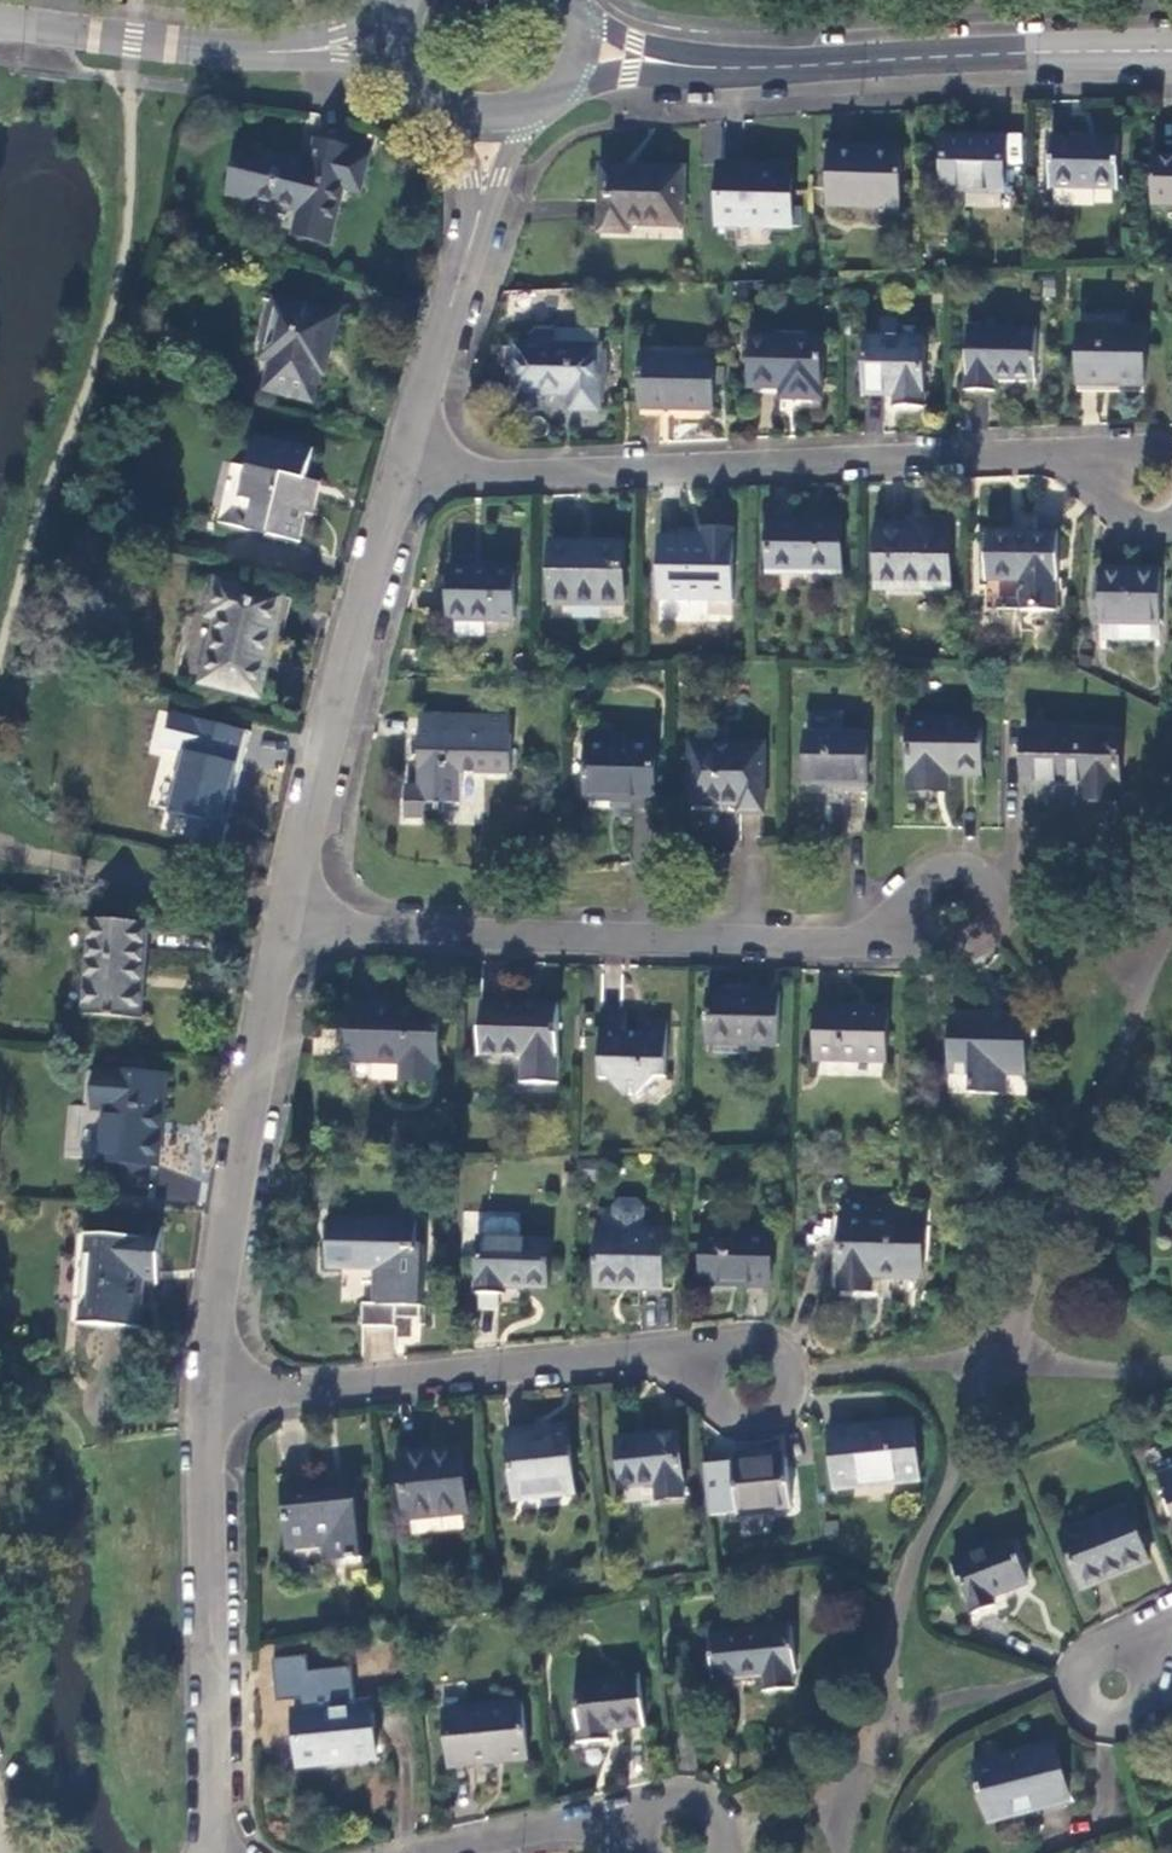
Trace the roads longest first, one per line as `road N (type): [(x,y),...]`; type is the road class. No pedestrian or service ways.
road 1 (residential): [(404,463),(471,476),(1045,457),(1117,471)]
road 2 (residential): [(285,925),(829,945),(918,919)]
road 3 (residential): [(208,1394),(631,1352),(709,1365)]
road 4 (residential): [(404,463),(285,925)]
road 5 (residential): [(285,925),(241,1154),(208,1394)]
road 6 (tertiary): [(706,65),(1171,50)]
road 7 (residential): [(208,1394),(206,1852)]
road 8 (tertiary): [(0,22),(262,51)]
road 9 (residential): [(709,1365),(708,1389),(727,1417),(761,1422),(789,1401),(793,1368),(773,1342),(741,1337),(714,1355)]
road 10 (residential): [(479,217),(404,463)]
road 11 (residential): [(425,1852),(542,1827),(643,1832)]
road 12 (residential): [(1137,1654),(1117,1647),(1089,1656),(1077,1684),(1087,1709),(1112,1721),(1138,1712),(1151,1687),(1143,1661)]
road 13 (residential): [(918,919),(937,942),(956,946),(989,926),(988,887),(954,869)]
road 14 (tertiary): [(558,85),(630,69),(706,65)]
road 15 (tertiary): [(262,51),(410,64)]
road 16 (tertiary): [(403,10),(262,51)]
road 17 (tertiary): [(706,65),(634,40),(577,3)]
road 18 (residential): [(434,95),(457,135),(479,217)]
road 19 (residential): [(479,217),(530,107)]

